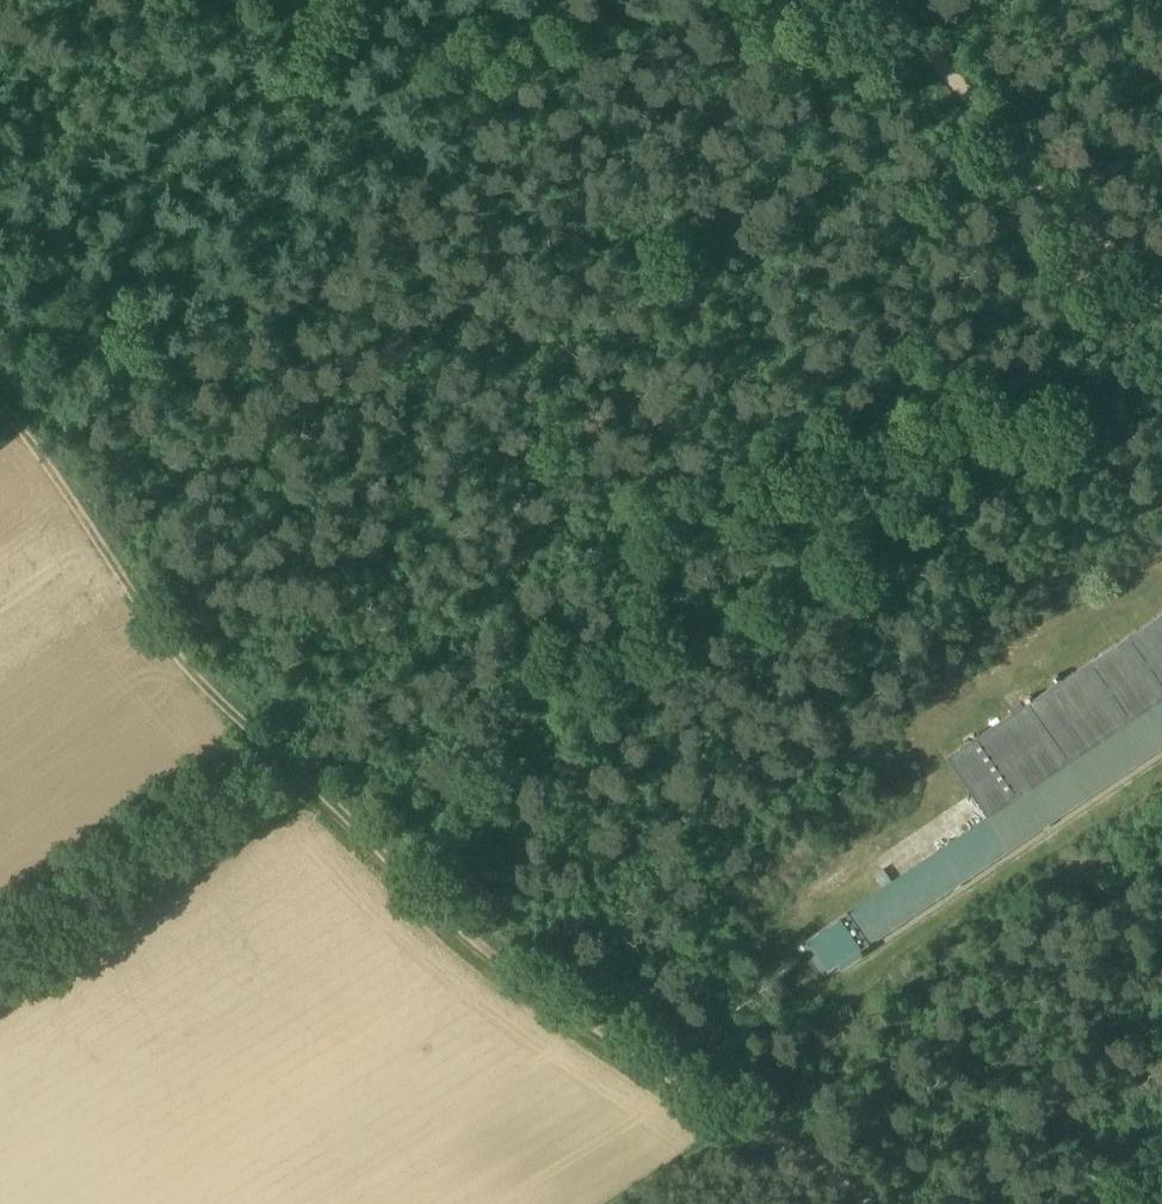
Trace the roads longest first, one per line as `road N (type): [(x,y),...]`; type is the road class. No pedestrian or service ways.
road 1 (track): [(0,403),(190,674),(533,978),(868,1203)]
road 2 (track): [(1161,290),(893,0)]

